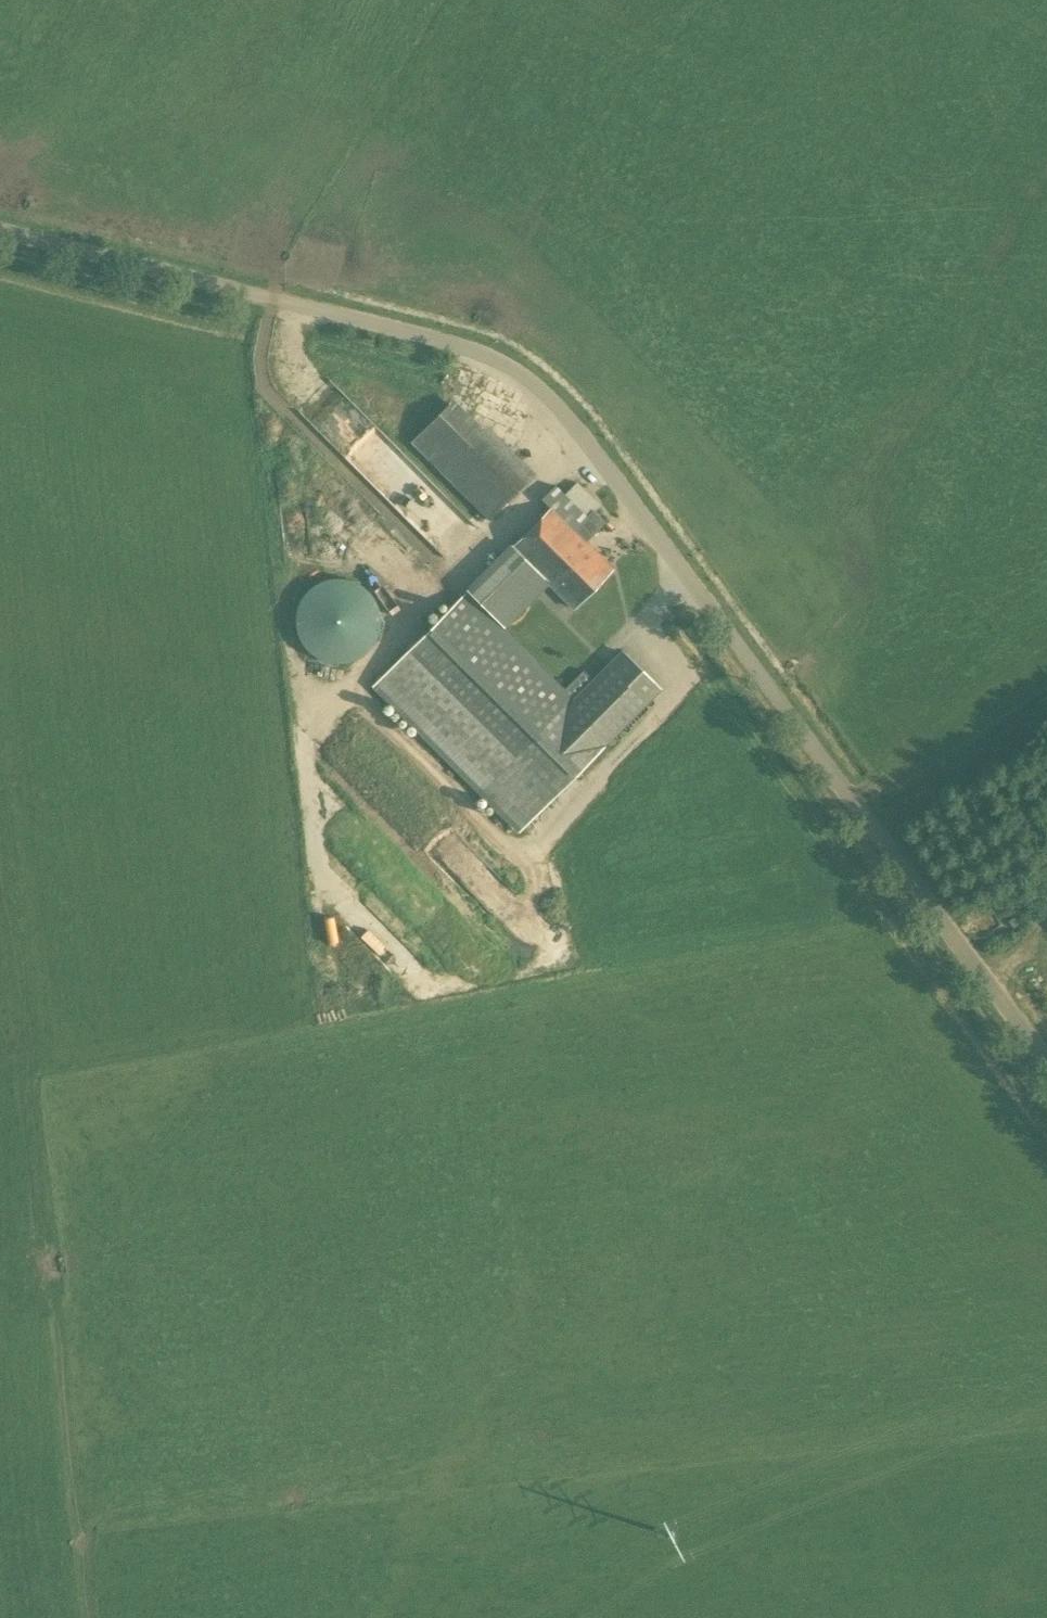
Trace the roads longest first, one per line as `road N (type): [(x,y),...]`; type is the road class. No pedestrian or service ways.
road 1 (unclassified): [(1046,1060),(685,573),(530,380),(450,342),(0,230)]

